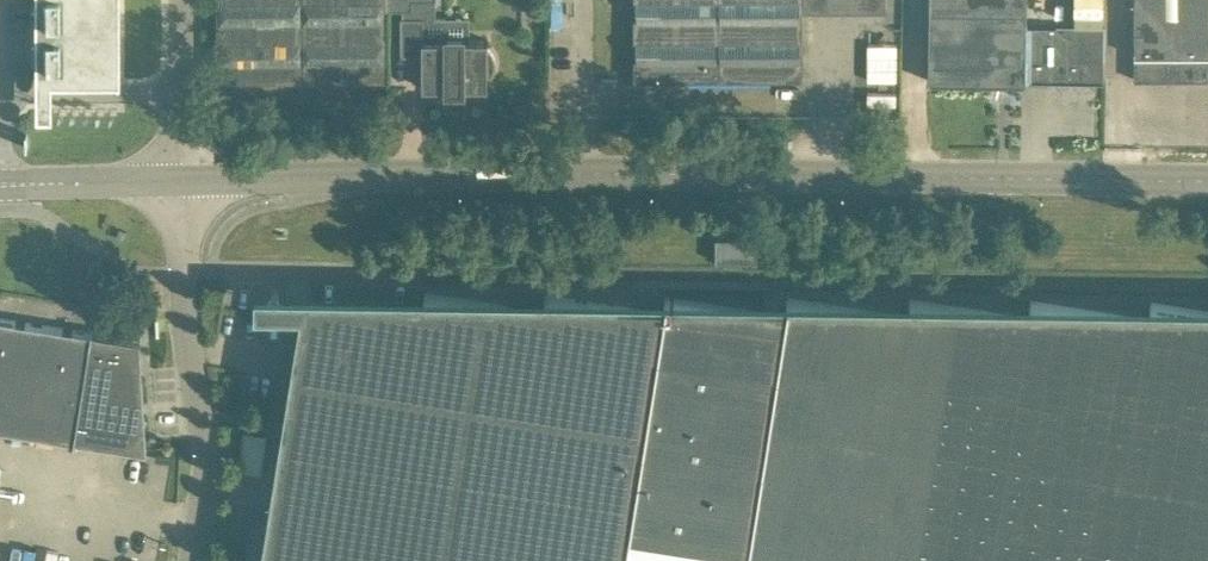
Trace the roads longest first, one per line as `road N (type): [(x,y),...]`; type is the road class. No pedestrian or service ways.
road 1 (unclassified): [(184,182),(495,173),(1207,182)]
road 2 (unclassified): [(196,560),(206,501),(204,390),(184,182)]
road 3 (unclassified): [(0,184),(184,182)]
road 4 (unclassified): [(184,182),(181,0)]

